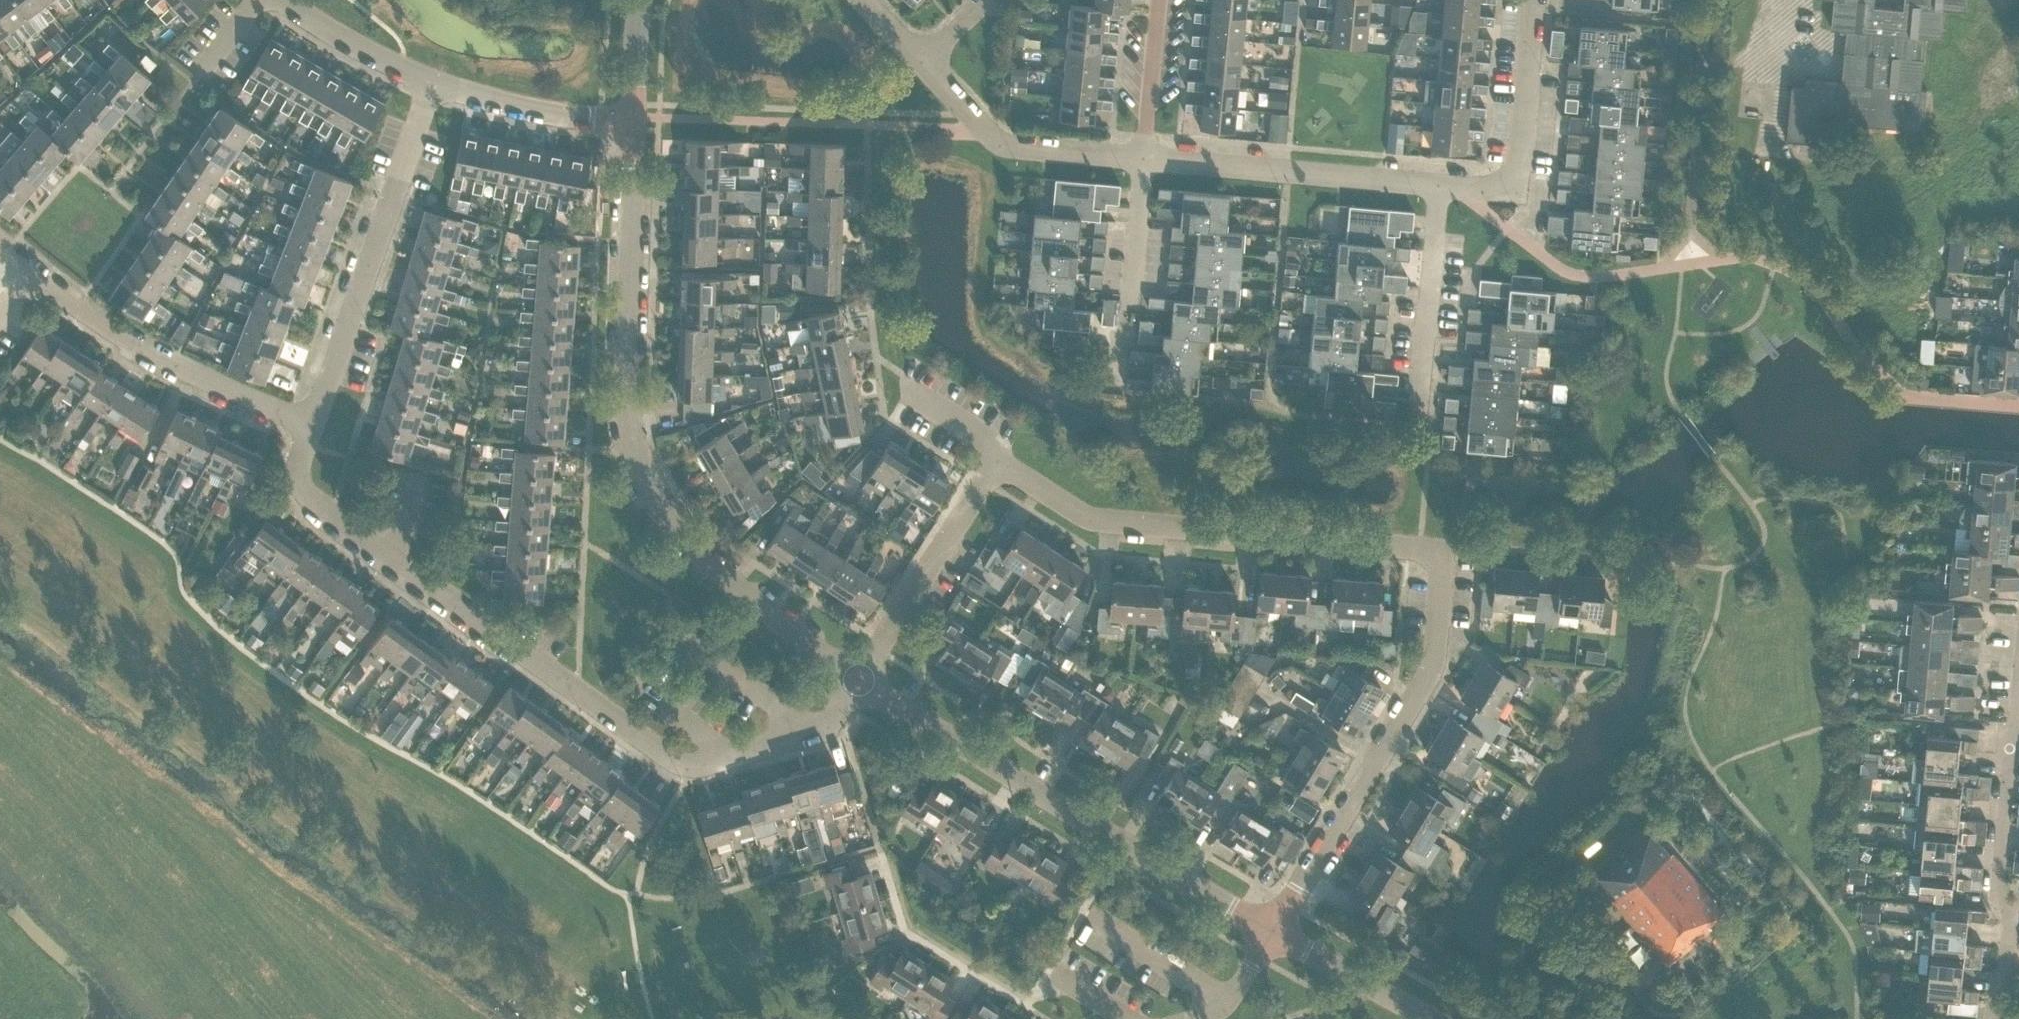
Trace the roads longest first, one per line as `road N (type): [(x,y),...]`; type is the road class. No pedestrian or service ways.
road 1 (residential): [(1270,933),(1435,663),(1445,551),(1088,520),(995,466)]
road 2 (residential): [(858,682),(828,726),(695,765),(667,756),(310,501),(298,460),(310,422)]
road 3 (tertiary): [(858,682),(726,584),(651,495),(629,412),(630,117)]
road 4 (tertiary): [(1270,933),(858,682)]
road 5 (residential): [(310,422),(435,82)]
road 6 (residential): [(1995,1018),(2006,911),(1996,888),(2018,704)]
road 7 (residential): [(310,422),(127,343),(33,275)]
road 8 (unclassified): [(1441,186),(1146,159)]
road 9 (unclassified): [(1146,159),(1005,148),(922,66)]
road 10 (unclassified): [(1441,186),(1493,189),(1517,176),(1536,0)]
road 11 (residential): [(995,466),(858,682)]
road 12 (unclassified): [(1423,420),(1441,186)]
road 13 (unclassified): [(1114,380),(1119,339),(1132,315),(1146,159)]
road 14 (unclassified): [(630,117),(503,101),(435,82)]
road 15 (unclassified): [(435,82),(278,0)]
road 16 (tertiary): [(1424,1018),(1270,933)]
road 17 (unclassified): [(1146,159),(1158,0)]
road 18 (residential): [(1192,1018),(1237,990),(1270,933)]

